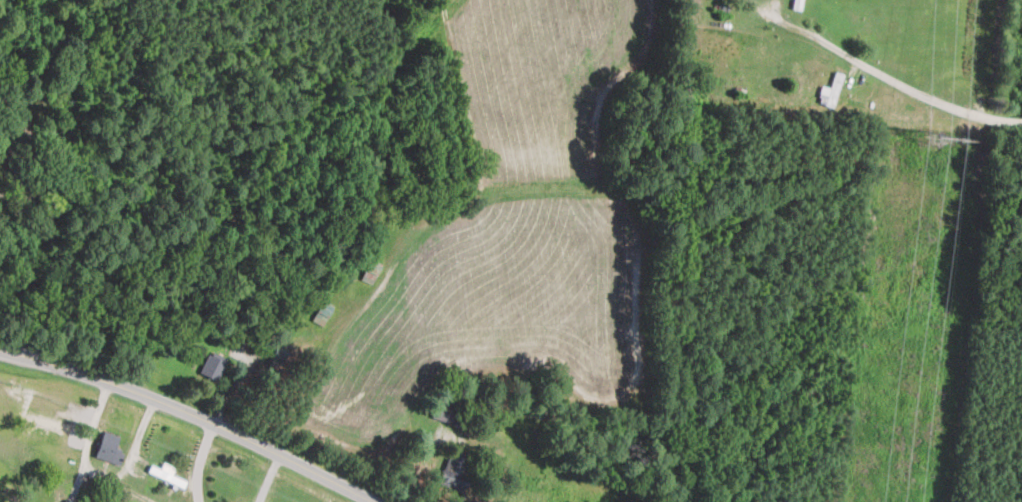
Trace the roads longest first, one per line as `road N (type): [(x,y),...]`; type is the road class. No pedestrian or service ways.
road 1 (tertiary): [(373,501),(139,393),(0,349)]

